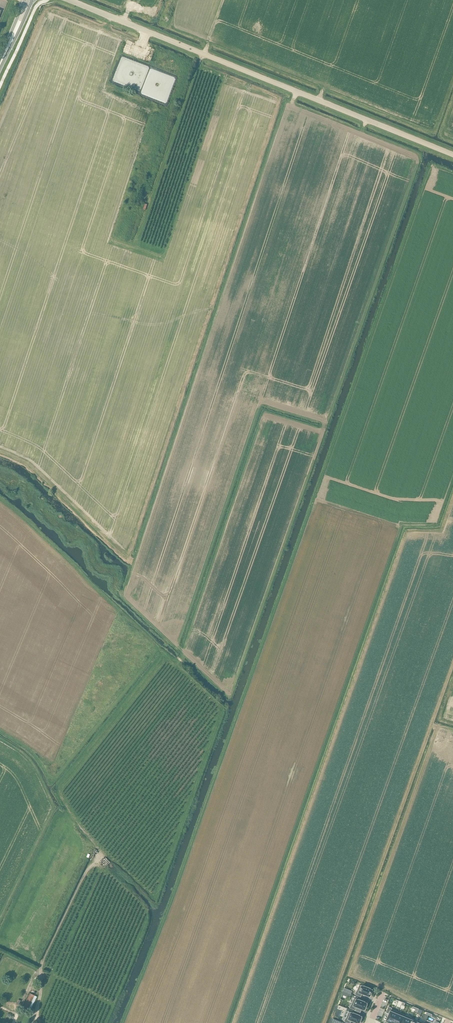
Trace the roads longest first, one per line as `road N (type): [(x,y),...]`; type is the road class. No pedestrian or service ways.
road 1 (unclassified): [(452,155),(69,0)]
road 2 (track): [(31,1022),(41,965),(99,859)]

